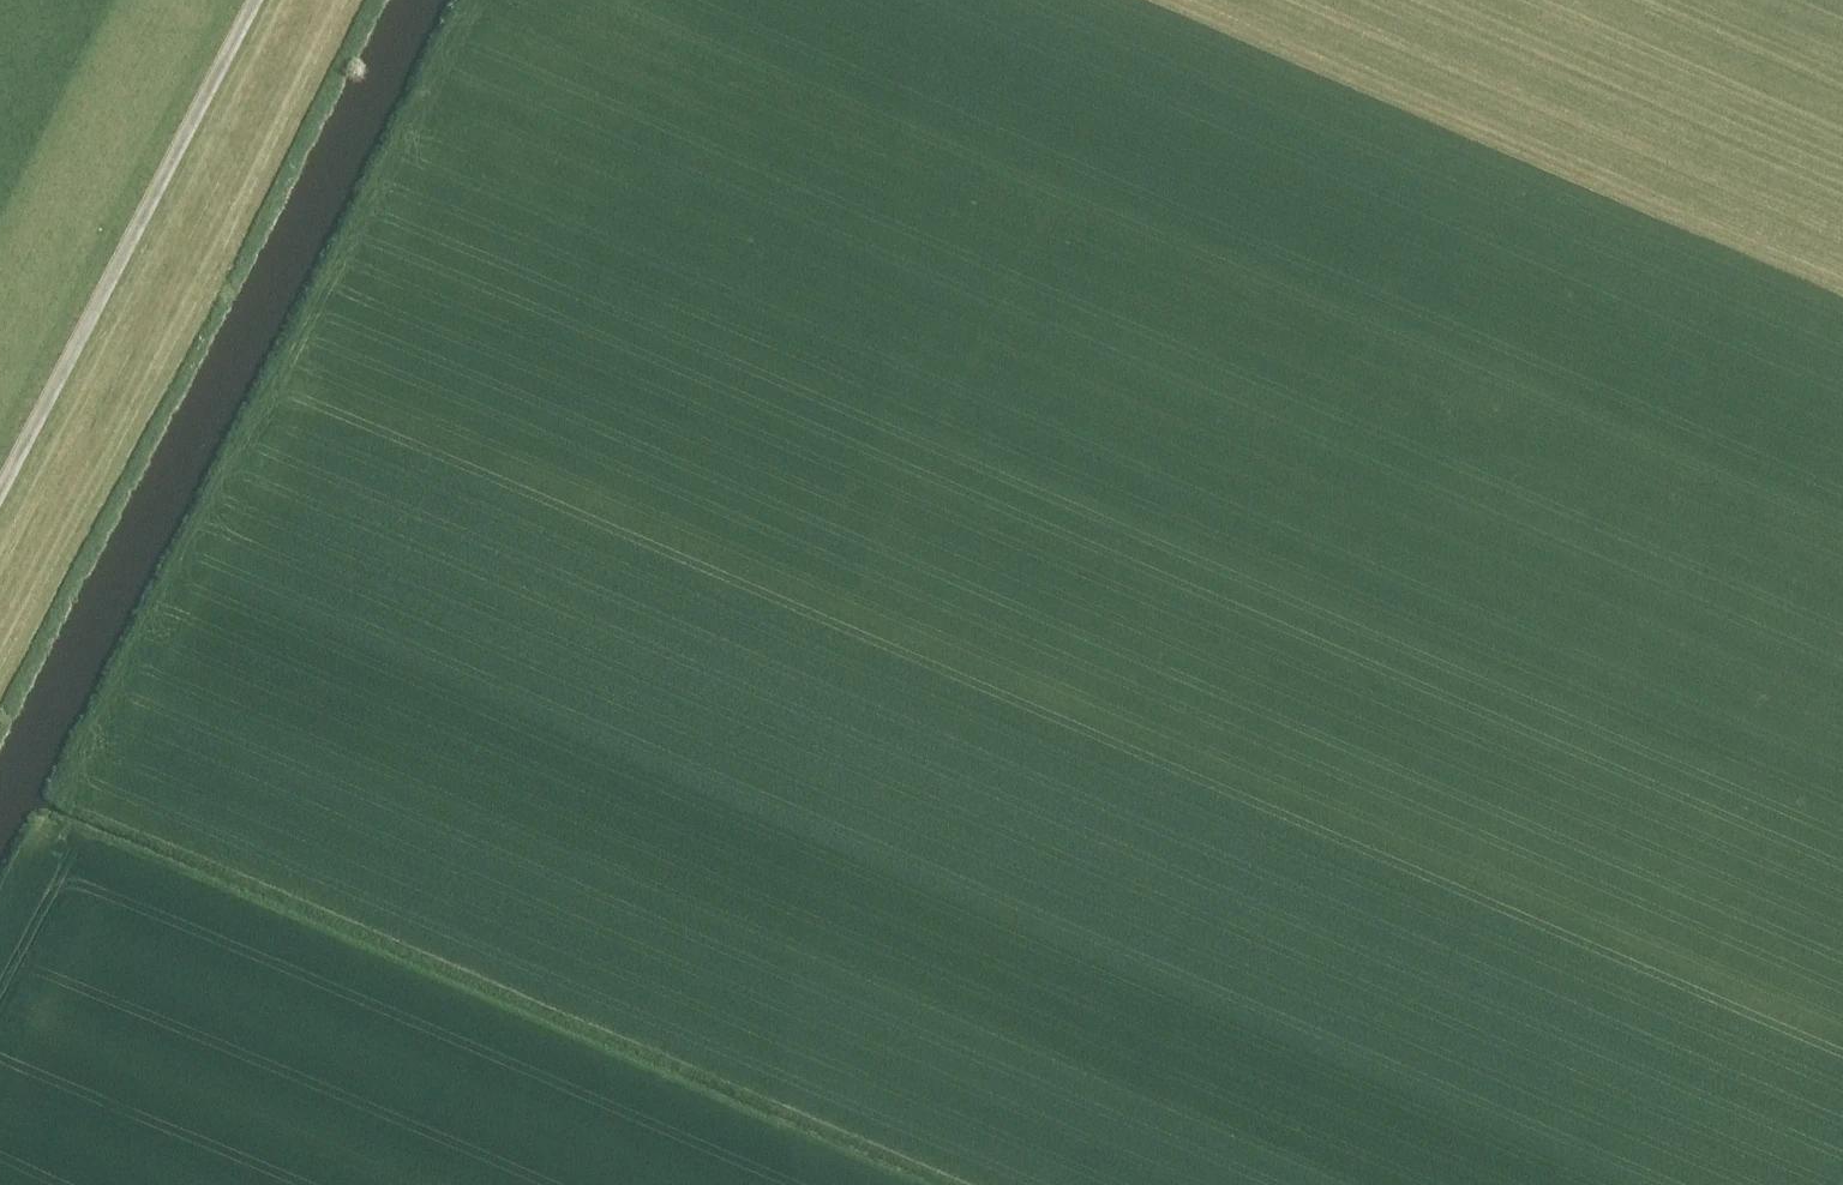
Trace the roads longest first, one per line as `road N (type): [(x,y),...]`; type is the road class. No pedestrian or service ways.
road 1 (track): [(255,0),(0,494)]

